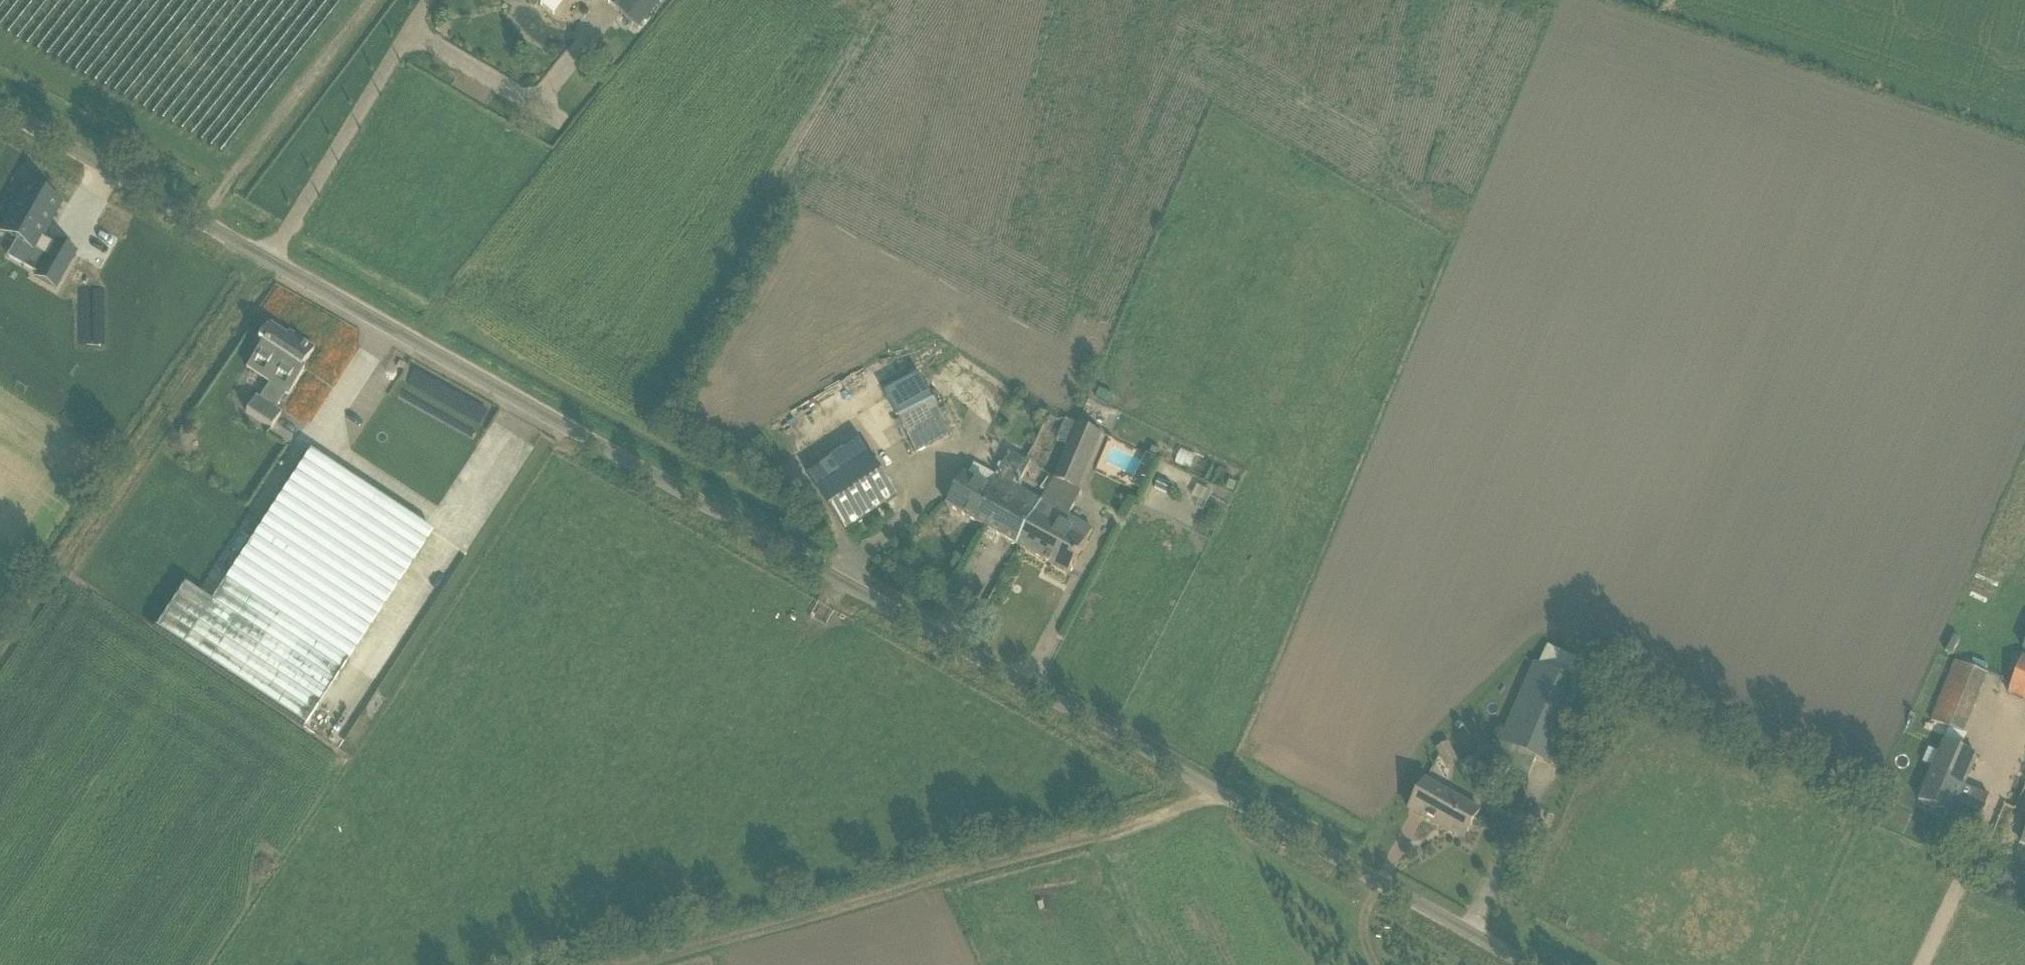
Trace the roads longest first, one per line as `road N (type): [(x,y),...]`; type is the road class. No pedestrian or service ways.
road 1 (unclassified): [(1526,964),(0,100)]
road 2 (track): [(599,964),(1219,795)]
road 3 (track): [(279,263),(0,664)]

